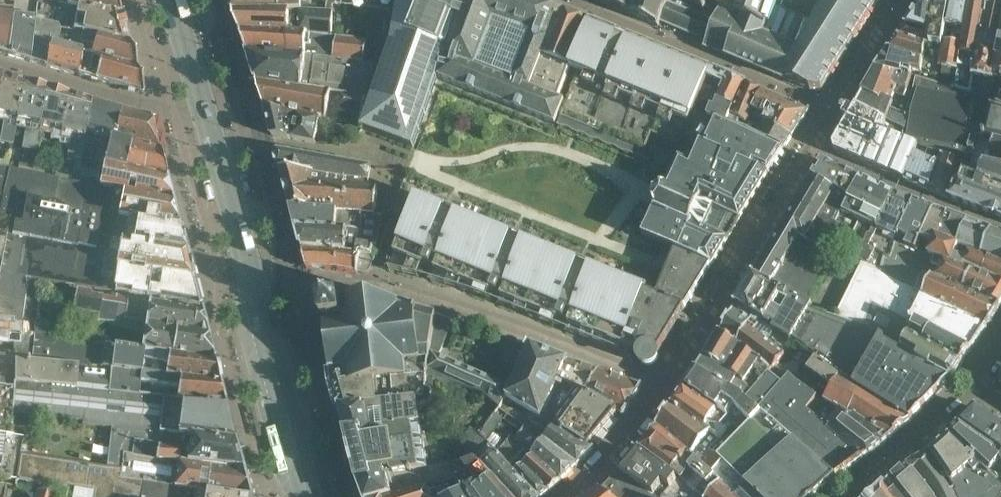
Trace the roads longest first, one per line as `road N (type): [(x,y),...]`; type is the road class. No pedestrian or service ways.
road 1 (tertiary): [(305,496),(198,108)]
road 2 (residential): [(198,108),(172,109),(0,62)]

